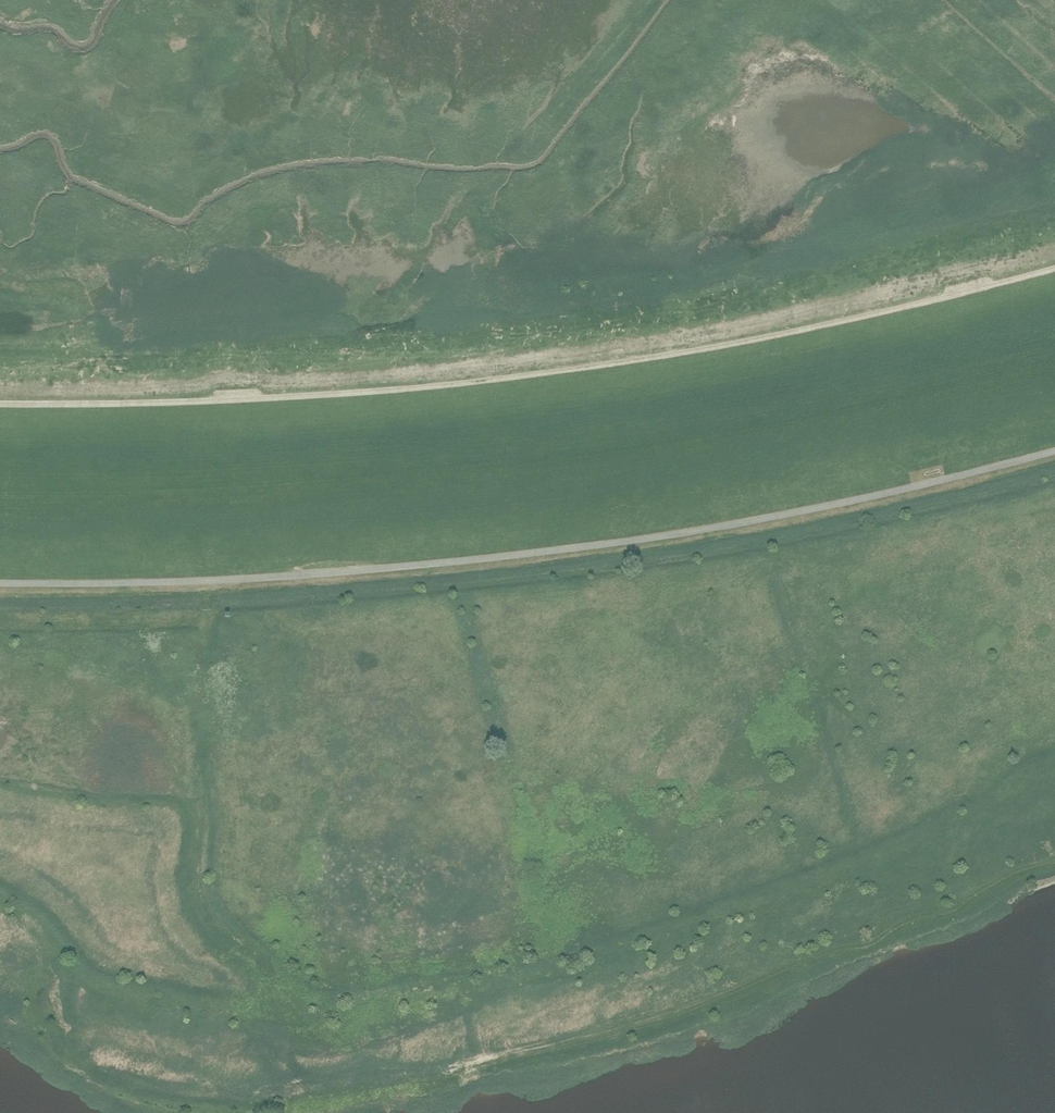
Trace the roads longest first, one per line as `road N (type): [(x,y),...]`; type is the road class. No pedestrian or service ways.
road 1 (track): [(0,398),(399,387),(596,364),(807,327),(1054,263)]

